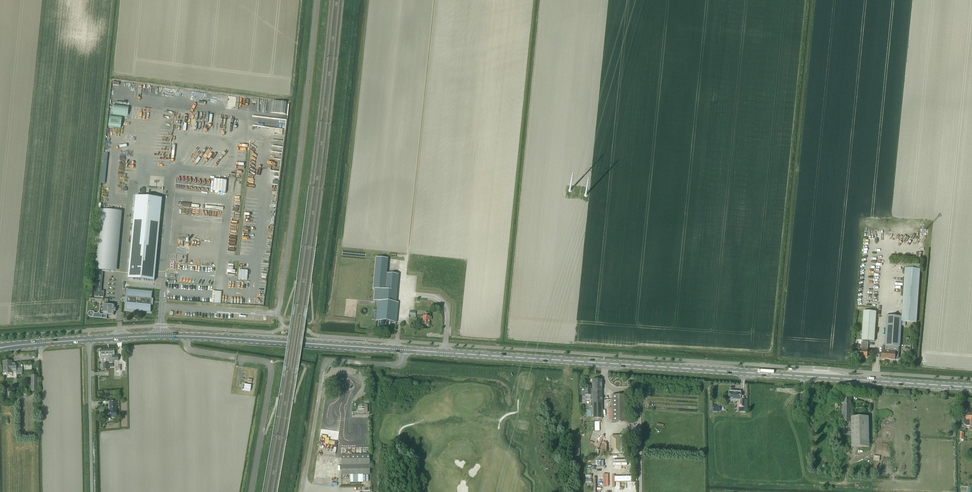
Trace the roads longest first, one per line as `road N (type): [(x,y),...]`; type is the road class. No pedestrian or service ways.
road 1 (primary): [(89,339),(223,338),(971,387)]
road 2 (track): [(401,304),(436,0)]
road 3 (unclassified): [(92,491),(89,339)]

